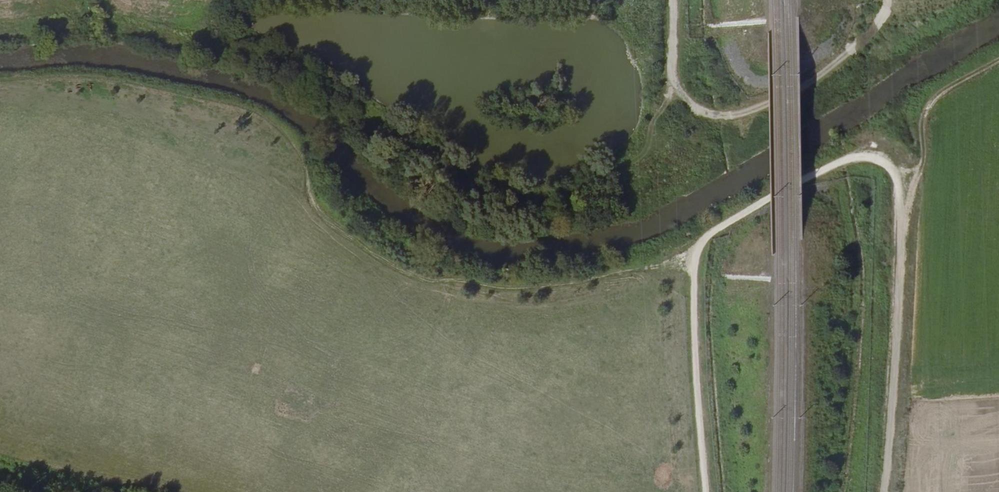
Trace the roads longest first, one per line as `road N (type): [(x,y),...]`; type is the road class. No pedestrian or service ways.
road 1 (track): [(674,0),(675,82),(688,103),(710,114),(741,112),(825,72),(867,37),(888,0)]
road 2 (track): [(900,181),(882,491)]
road 3 (track): [(698,247),(697,395),(707,491)]
road 4 (track): [(698,247),(814,175),(865,158),(890,161),(900,181)]

